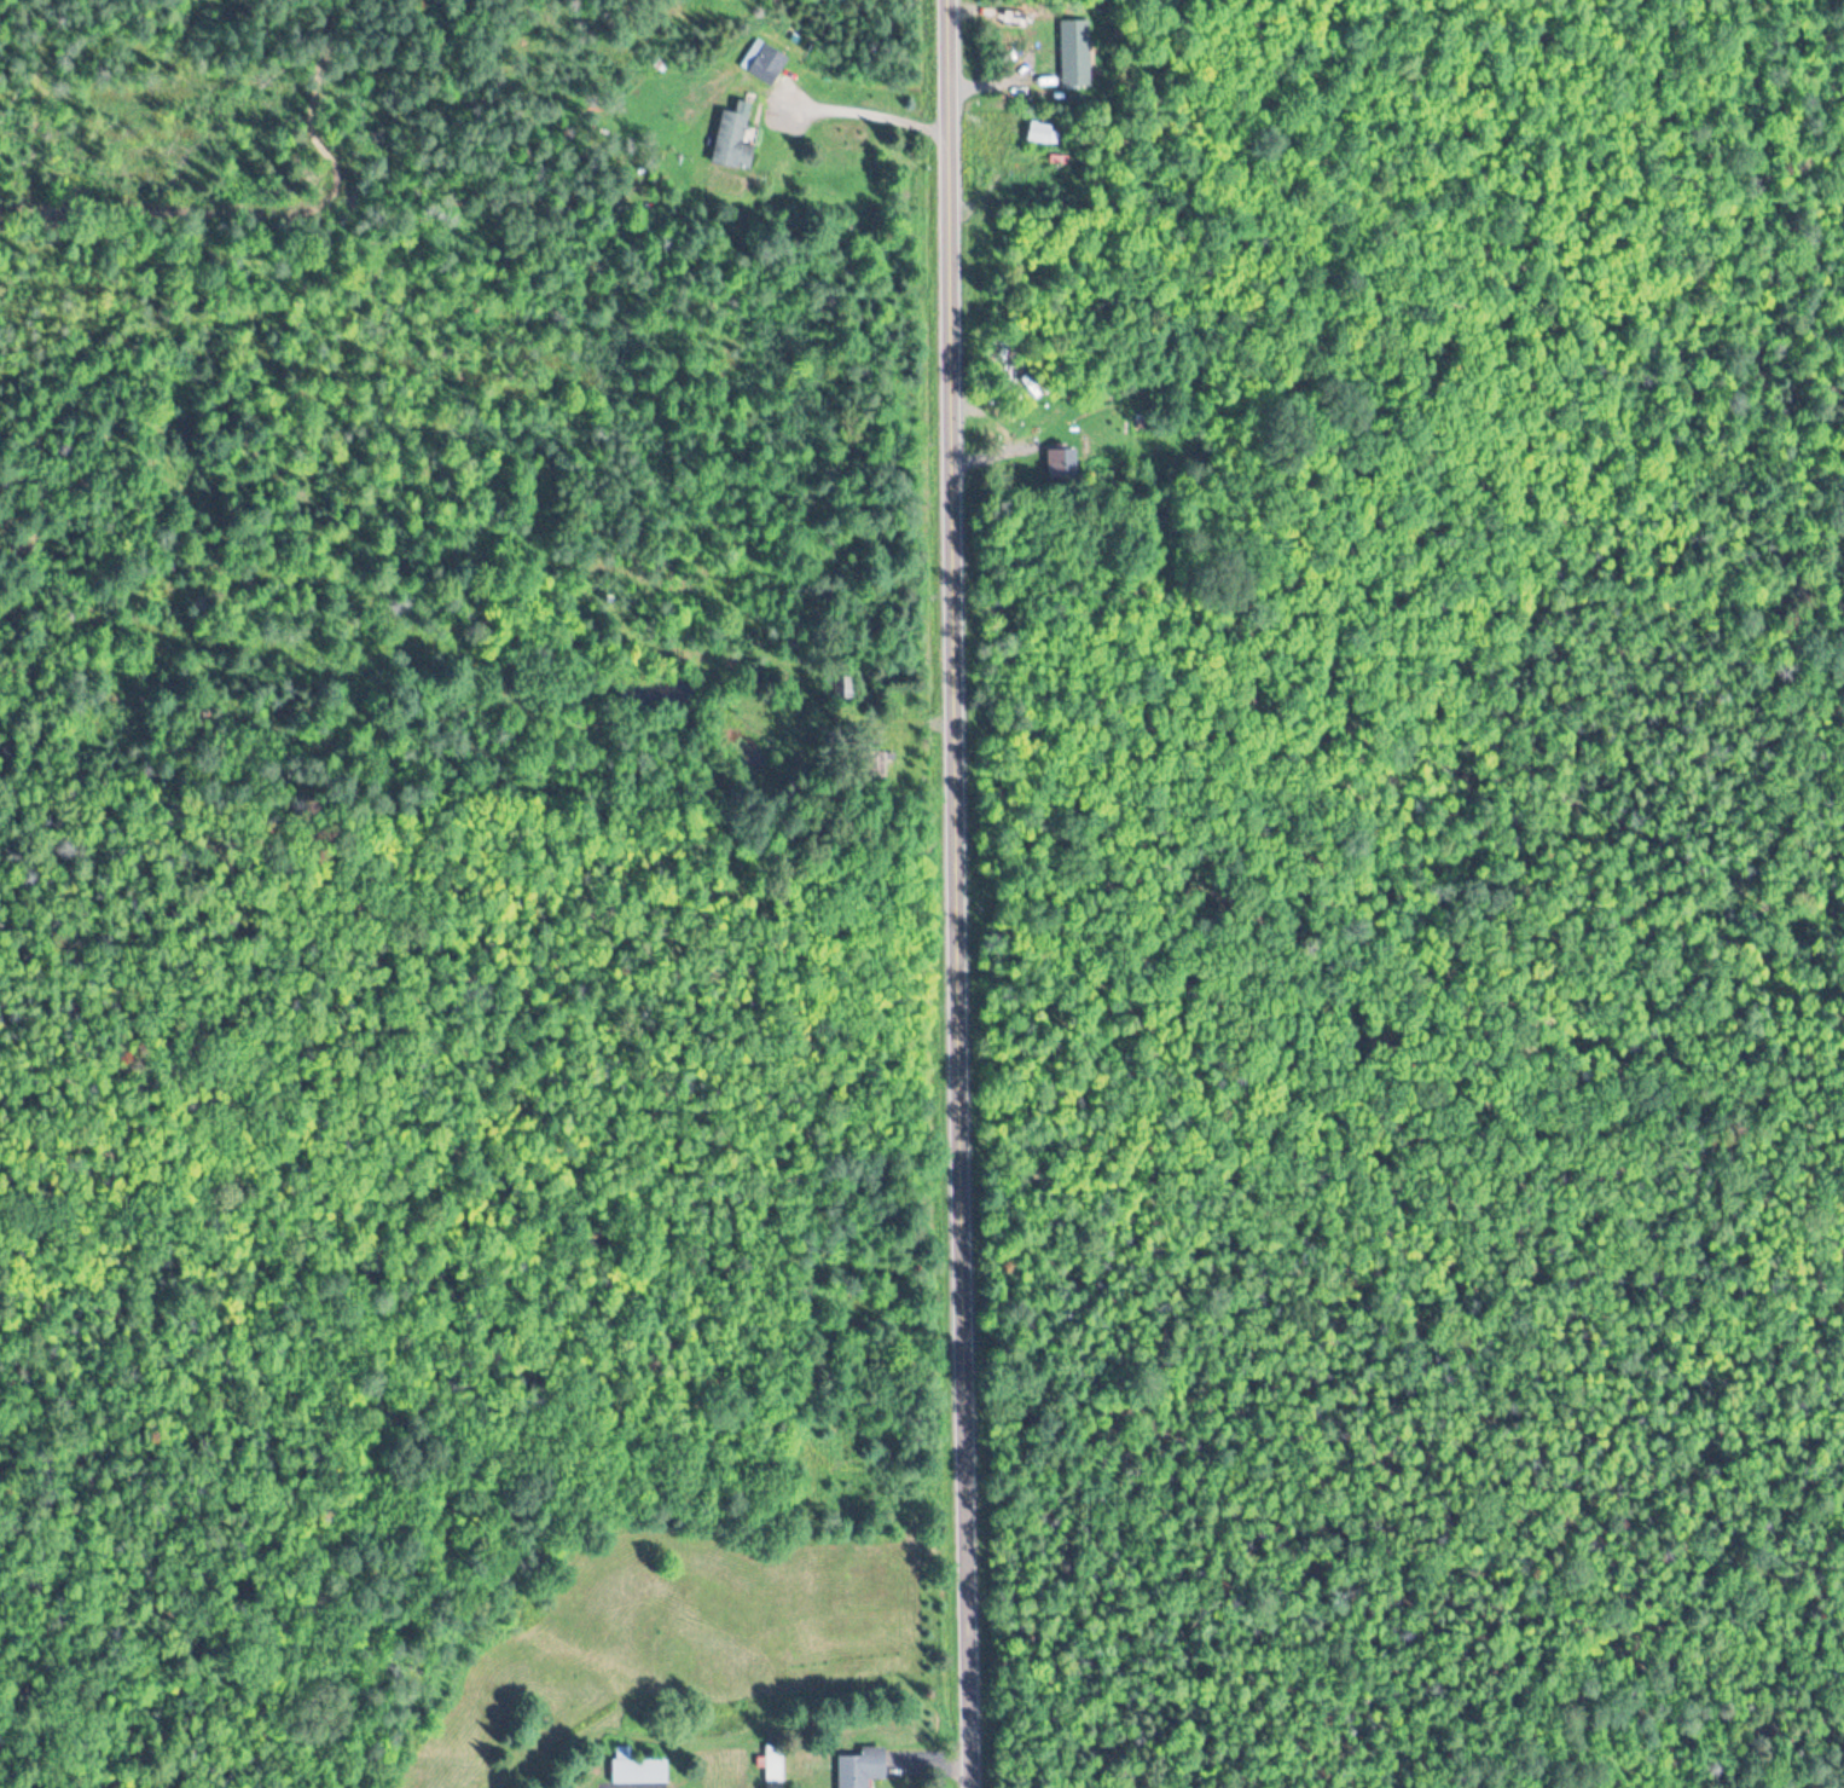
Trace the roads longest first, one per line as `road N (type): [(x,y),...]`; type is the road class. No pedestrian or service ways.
road 1 (residential): [(982,1787),(947,0)]

